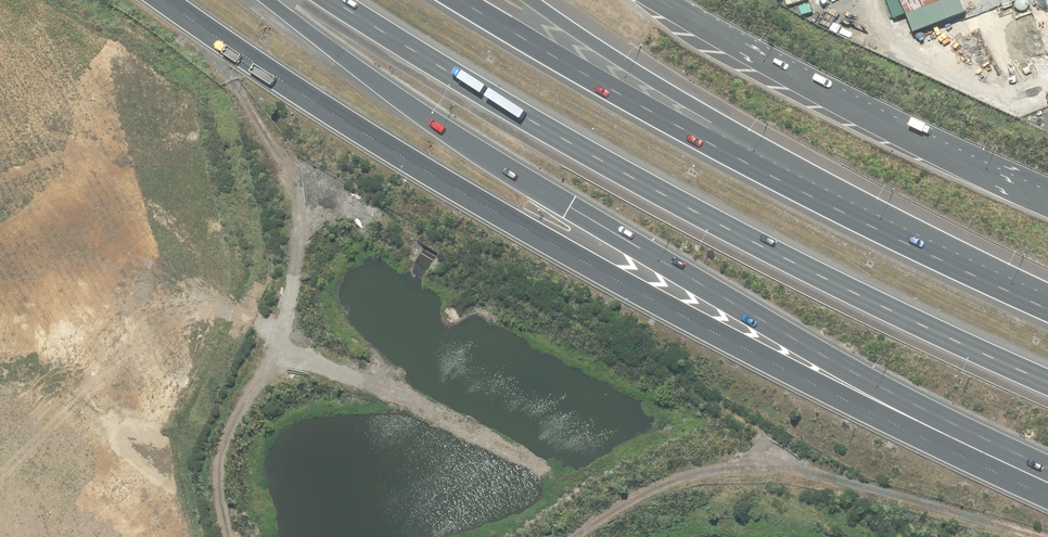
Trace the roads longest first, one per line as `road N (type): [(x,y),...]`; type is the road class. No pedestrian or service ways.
road 1 (trunk): [(1047,496),(574,256),(338,117),(164,0)]
road 2 (motorway): [(1047,471),(861,379),(569,209),(435,125),(263,0)]
road 3 (motorway): [(1047,384),(917,327),(568,149),(327,0)]
road 4 (motorway): [(455,0),(702,142),(1047,311)]
road 5 (motorway): [(531,0),(707,112),(1047,303)]
road 6 (track): [(228,536),(218,460),(236,413),(277,356),(306,200),(297,172),(190,18)]
road 7 (track): [(1034,536),(777,468),(686,477),(615,504),(573,536)]
road 8 (trunk): [(661,0),(877,126),(1047,204)]
road 9 (track): [(277,356),(340,372),(457,424)]

